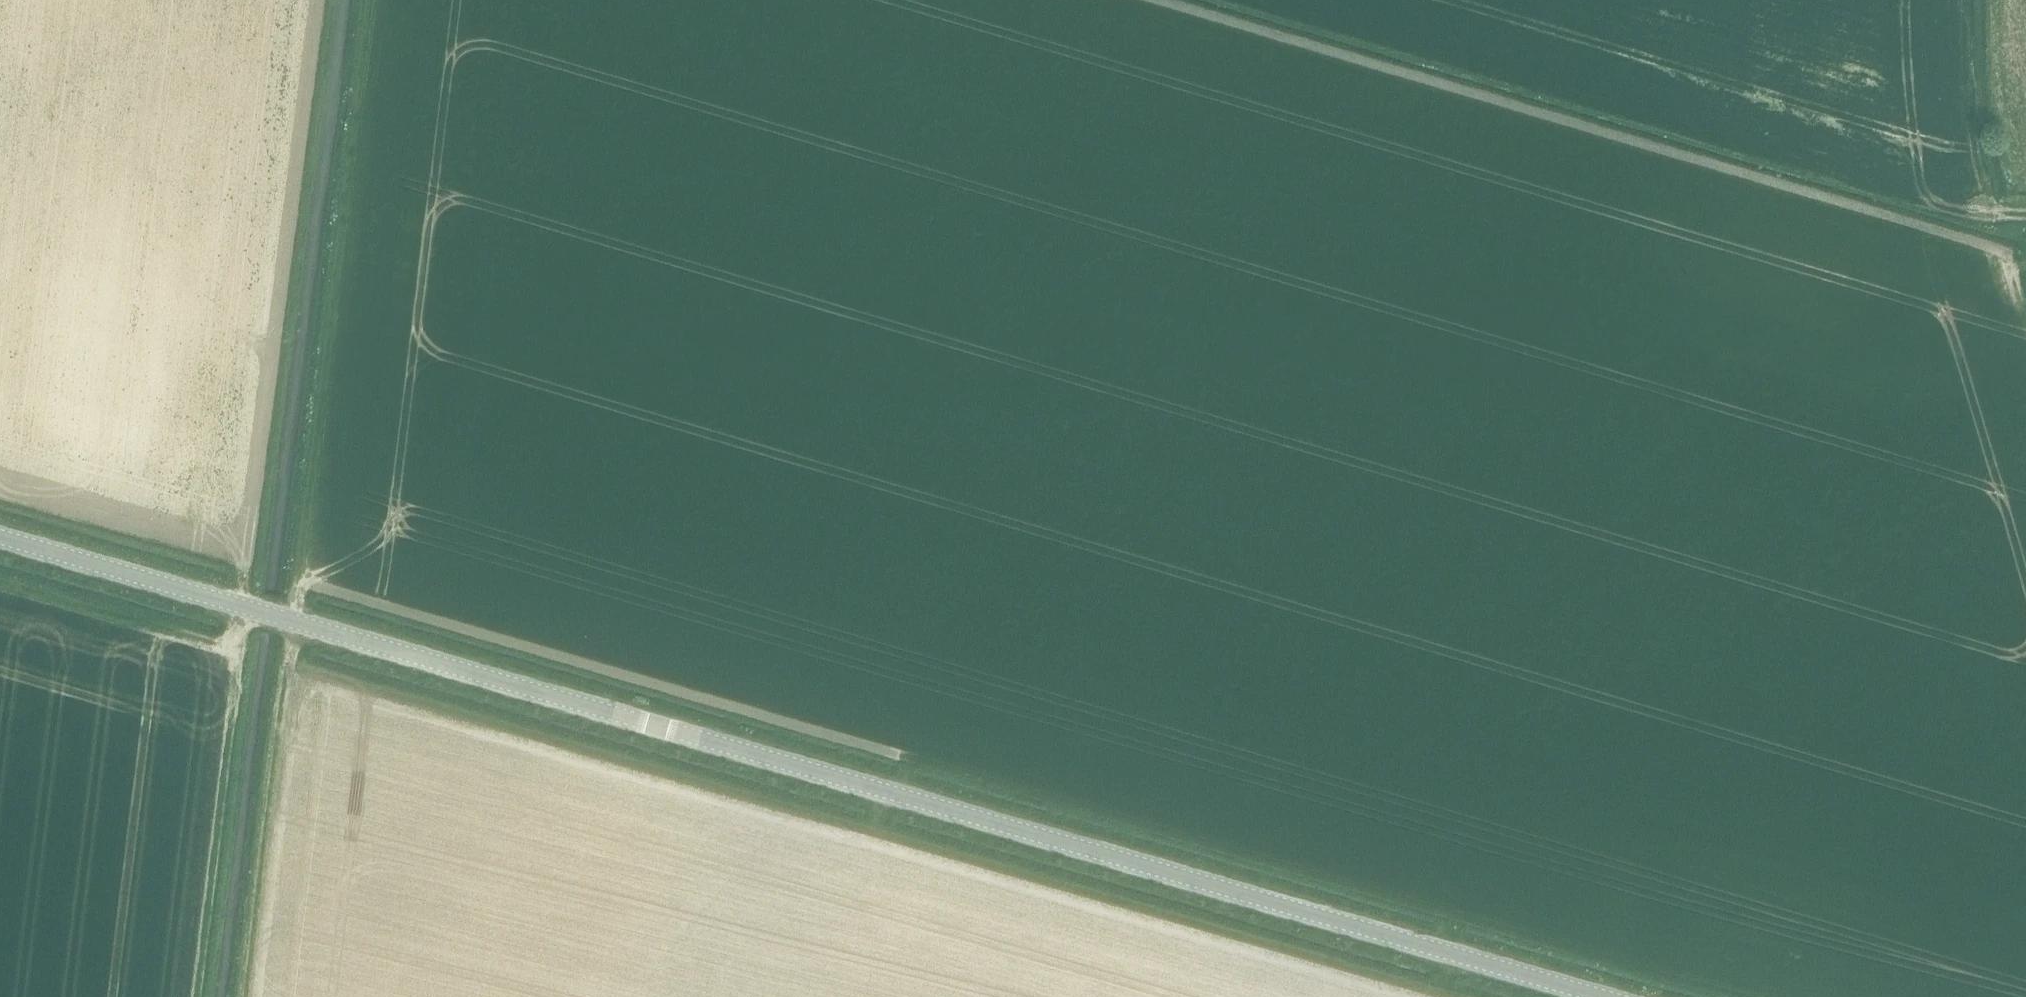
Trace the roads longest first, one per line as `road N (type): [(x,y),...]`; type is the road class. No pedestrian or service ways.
road 1 (tertiary): [(1600,996),(0,537)]

